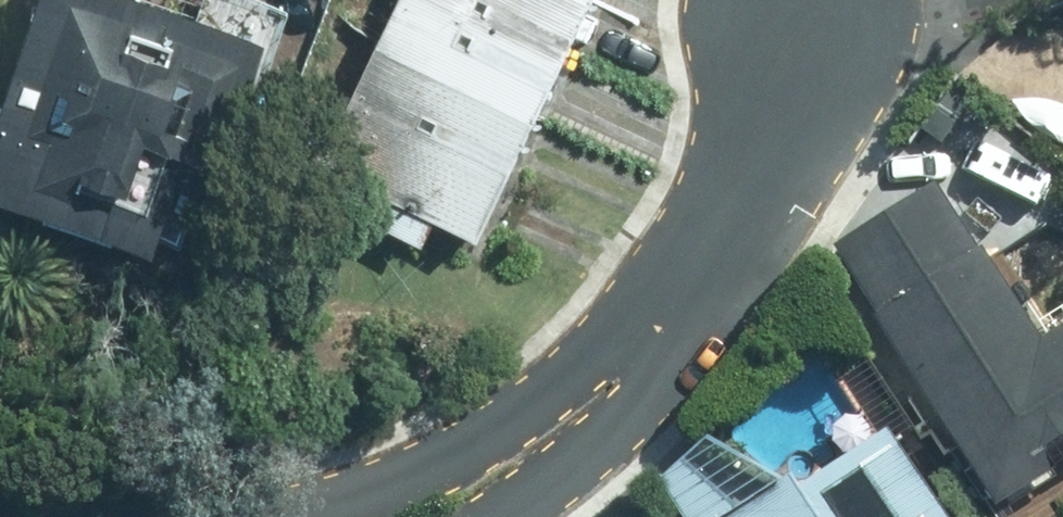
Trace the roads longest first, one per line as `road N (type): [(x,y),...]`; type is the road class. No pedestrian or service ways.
road 1 (residential): [(187,516),(250,512),(404,475),(489,429),(725,244)]
road 2 (residential): [(725,244),(631,418),(500,516)]
road 3 (residential): [(805,15),(780,134),(725,244)]

